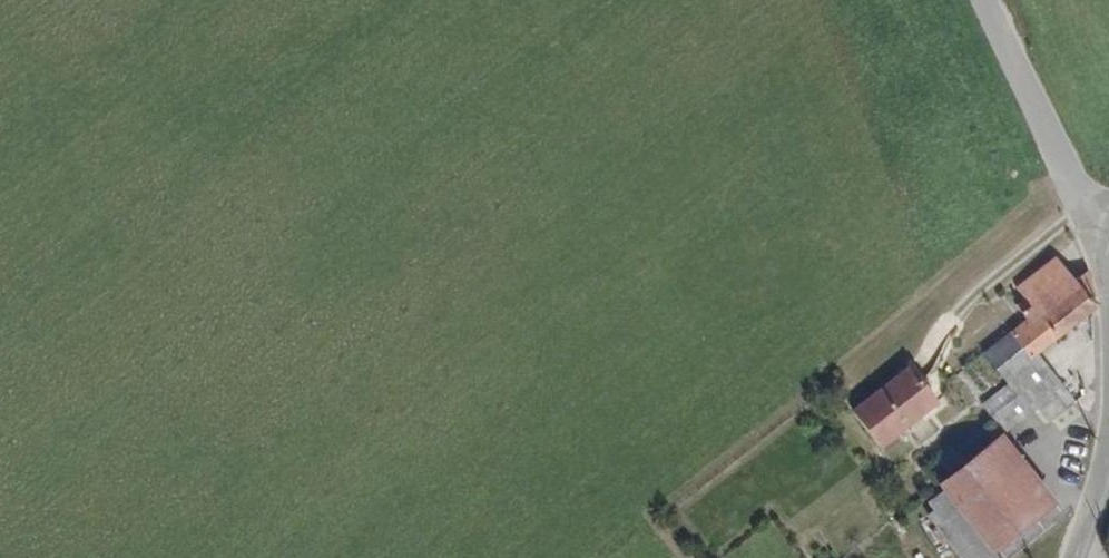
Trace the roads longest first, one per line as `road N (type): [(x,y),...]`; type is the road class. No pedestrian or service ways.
road 1 (unclassified): [(985,0),(1046,129),(1103,213)]

